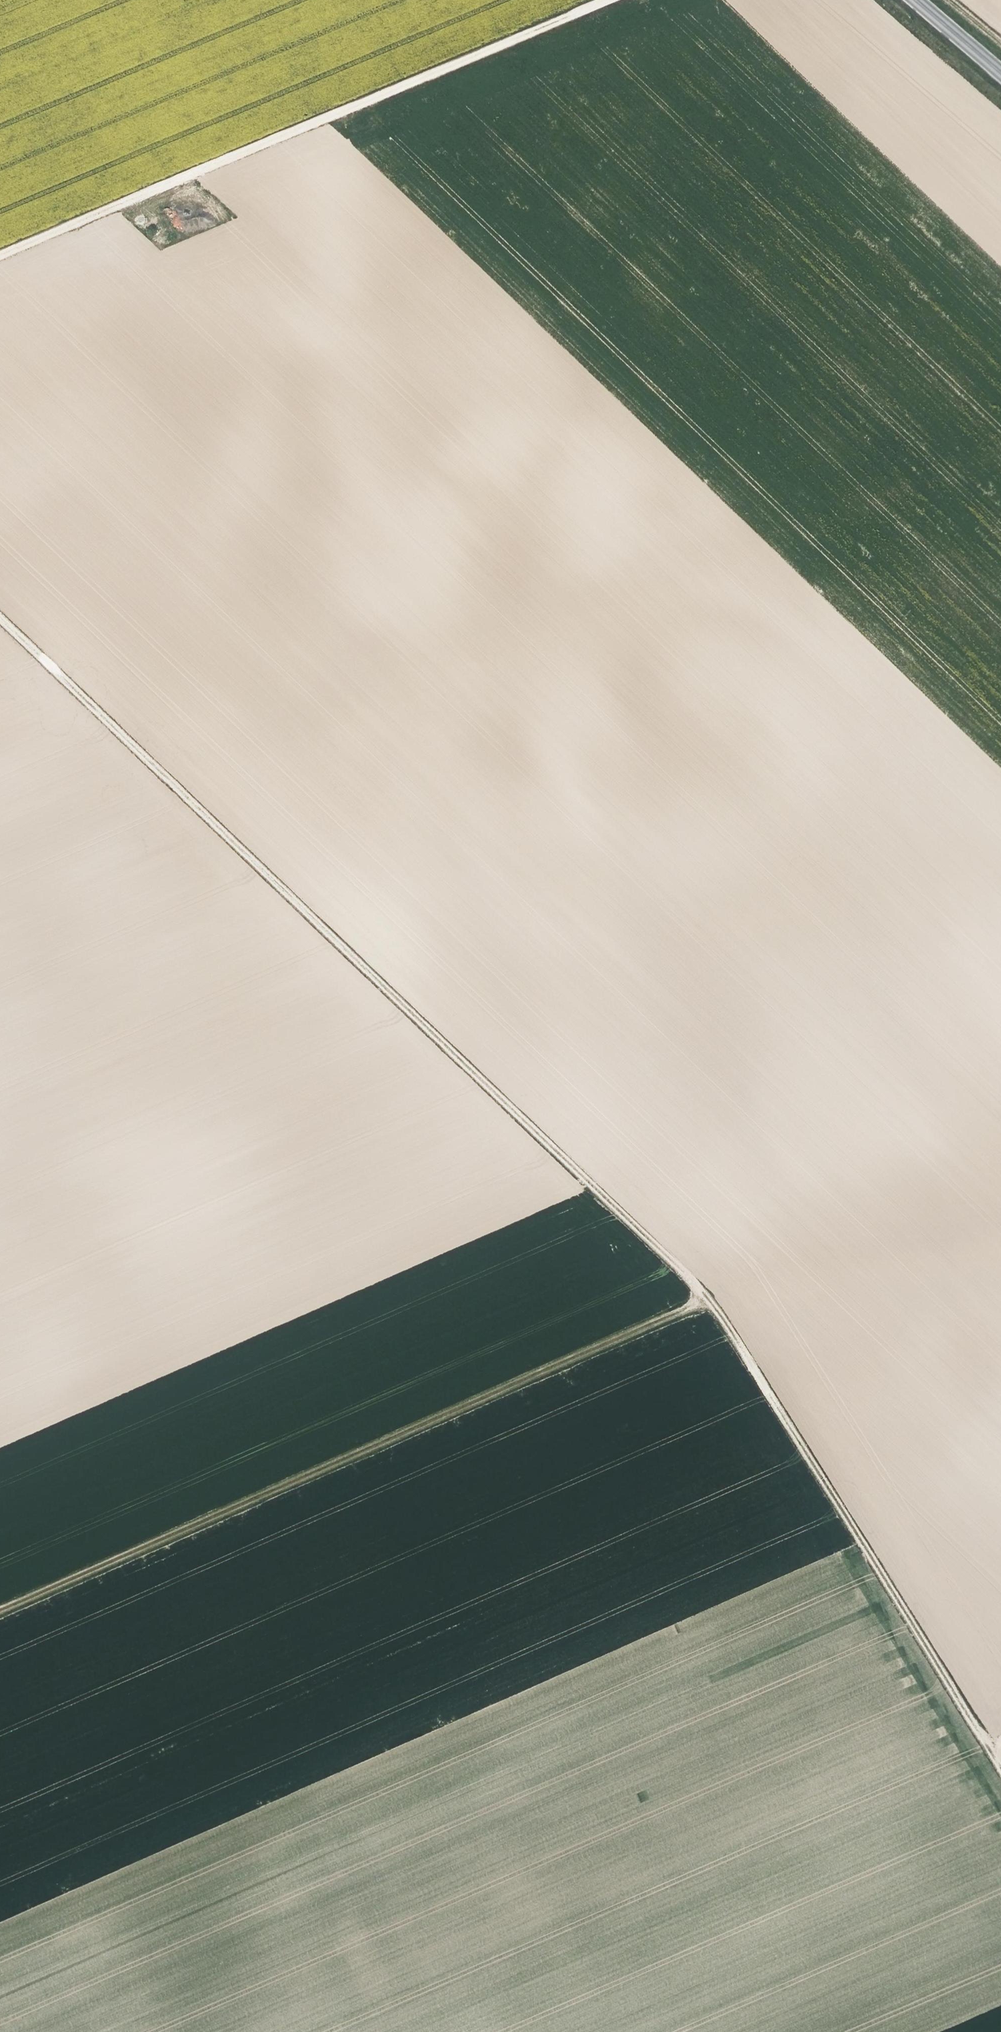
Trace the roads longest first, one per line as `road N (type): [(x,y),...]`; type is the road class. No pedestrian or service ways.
road 1 (track): [(1000,1769),(714,1310),(0,1619)]
road 2 (track): [(714,1310),(0,619)]
road 3 (track): [(0,258),(574,15)]

